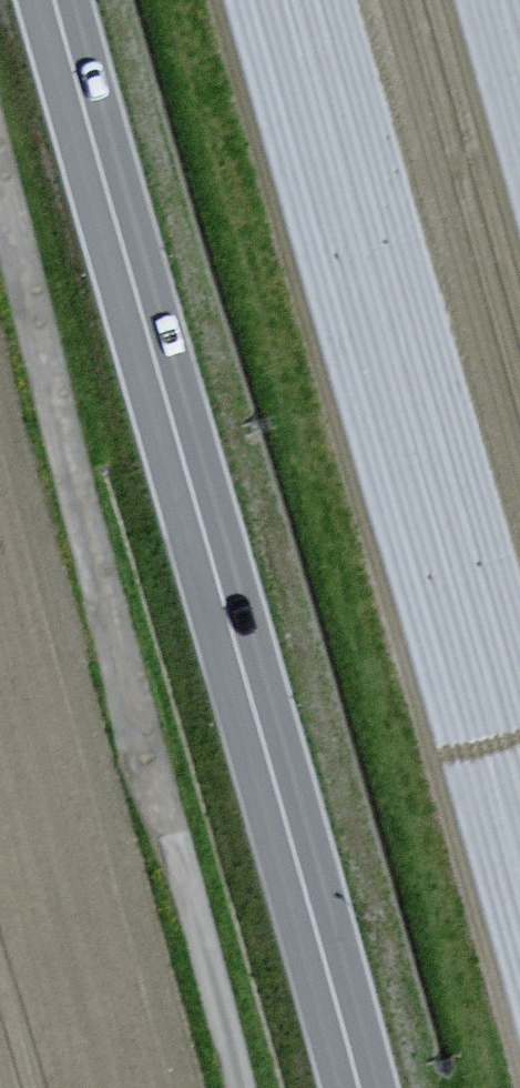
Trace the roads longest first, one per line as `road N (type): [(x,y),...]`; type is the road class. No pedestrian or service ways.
road 1 (secondary): [(56,0),(358,1087)]
road 2 (unclassified): [(0,205),(172,836),(231,1087)]

